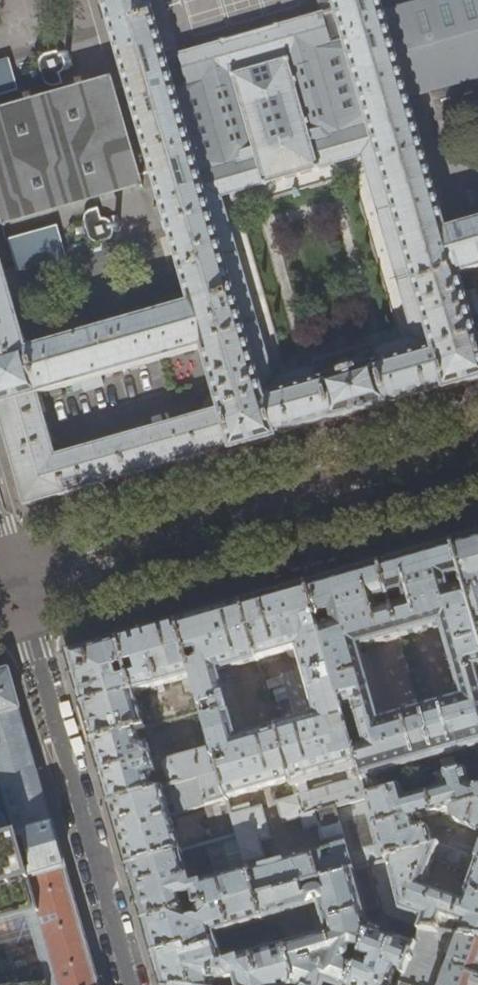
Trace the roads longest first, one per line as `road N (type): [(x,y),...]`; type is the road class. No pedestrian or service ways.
road 1 (residential): [(477,434),(10,569)]
road 2 (residential): [(21,608),(477,477)]
road 3 (residential): [(129,984),(21,608)]

